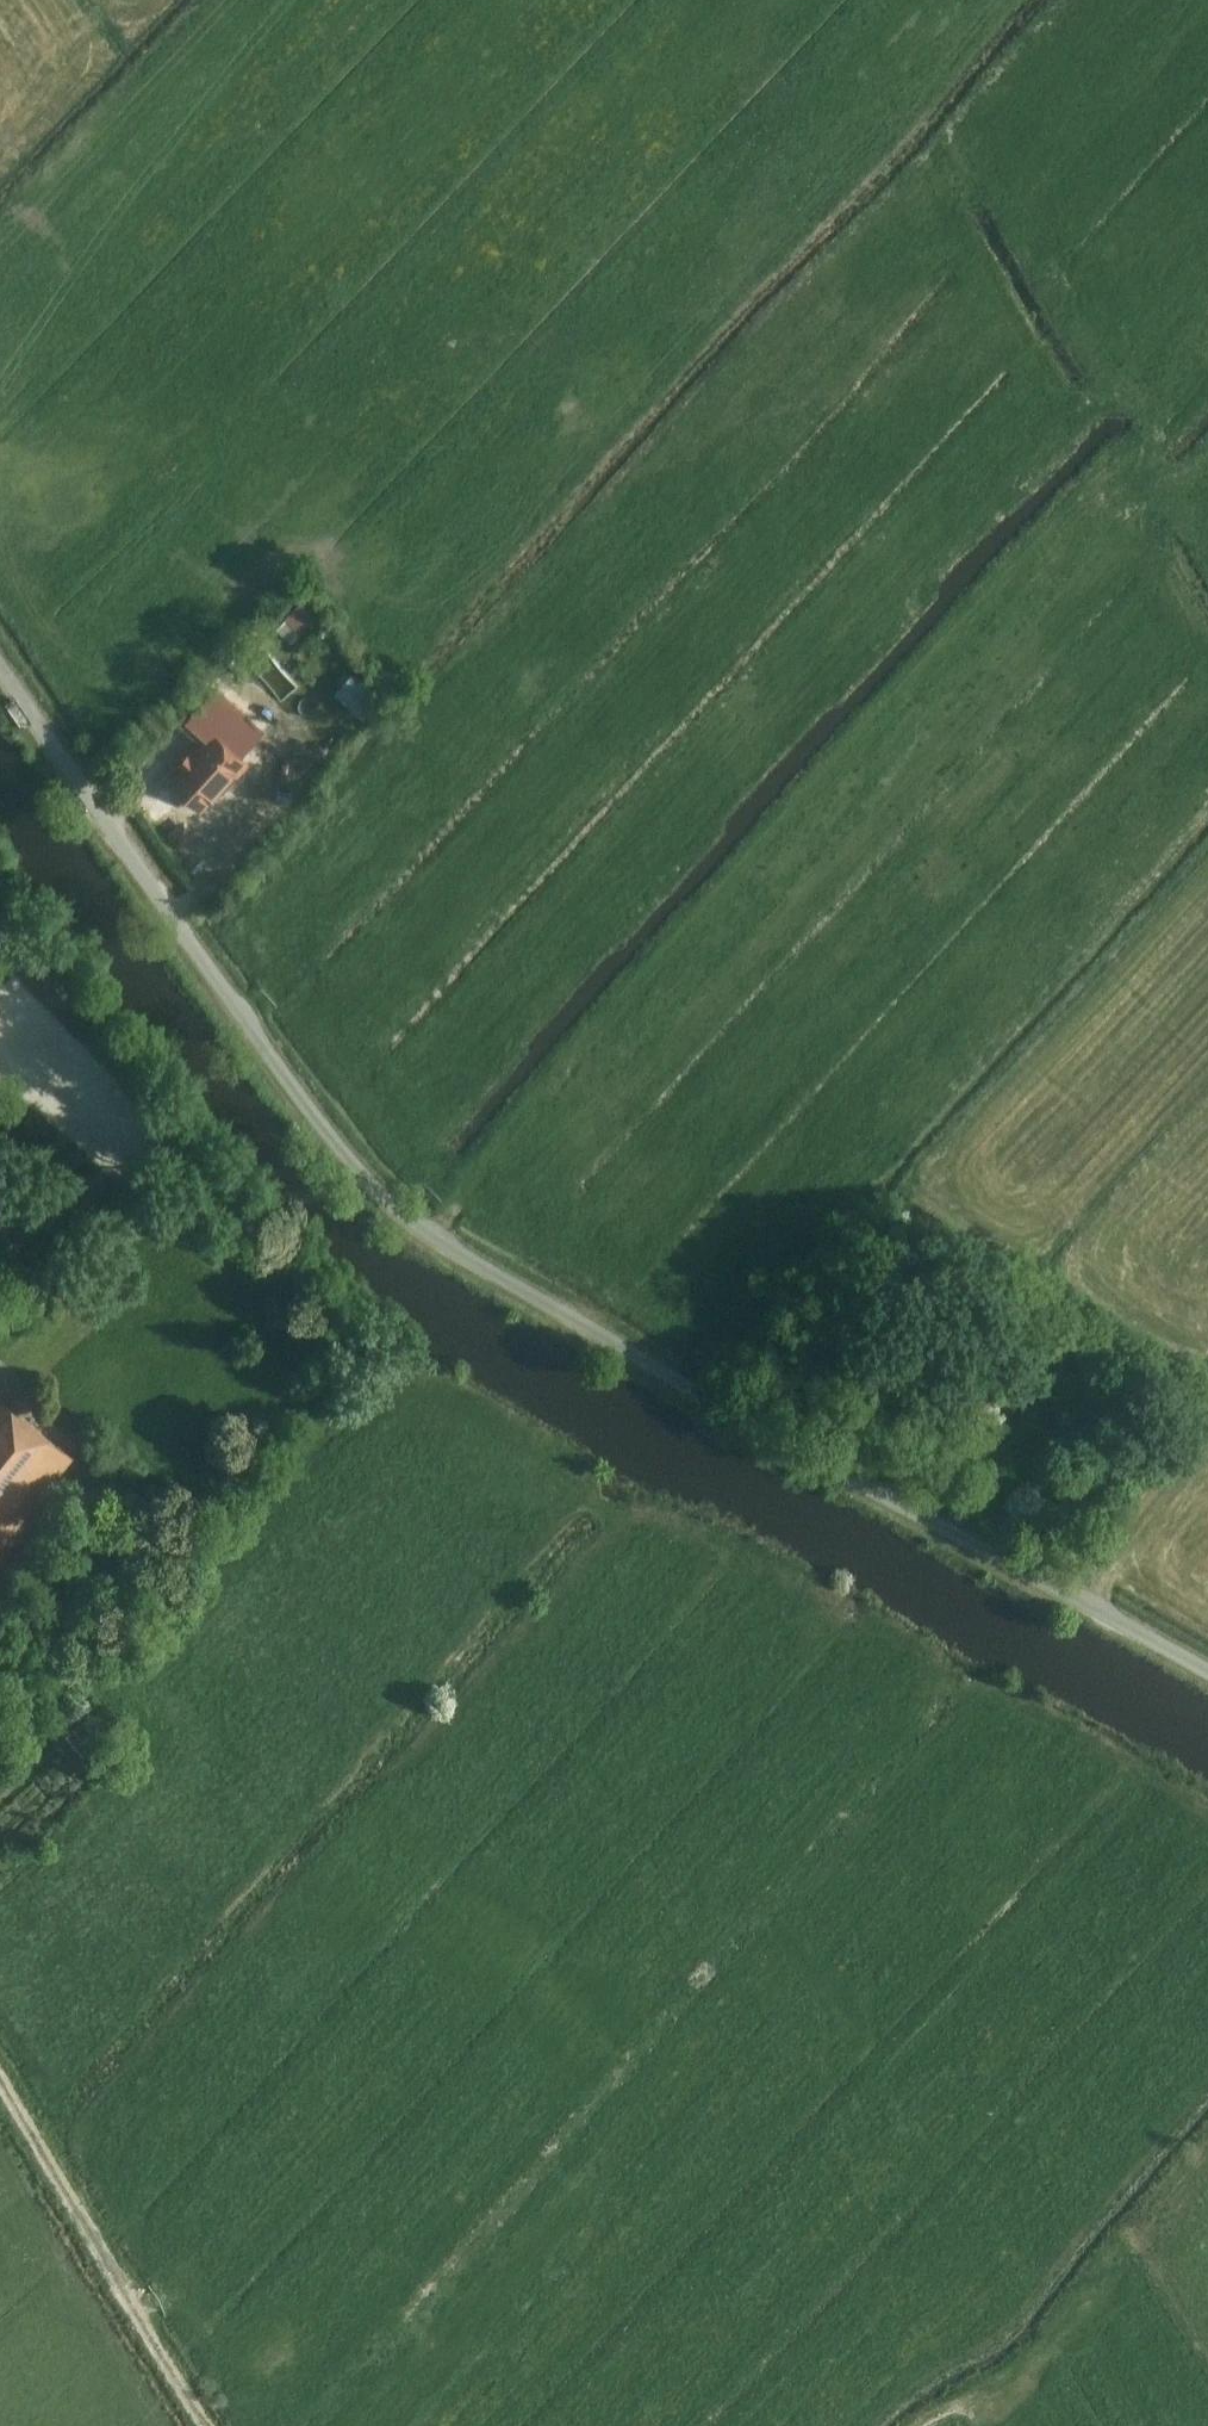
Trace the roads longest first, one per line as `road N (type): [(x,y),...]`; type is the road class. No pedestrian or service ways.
road 1 (unclassified): [(0,674),(331,1149),(404,1229),(495,1293),(1207,1699)]
road 2 (unclassified): [(209,2425),(0,2076)]

